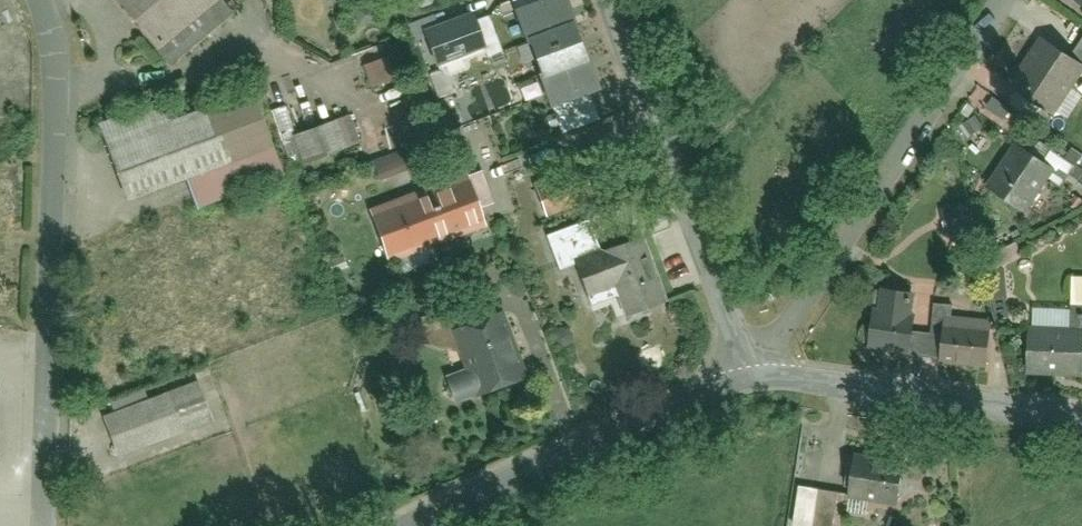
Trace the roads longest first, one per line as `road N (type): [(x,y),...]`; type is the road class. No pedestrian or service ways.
road 1 (unclassified): [(36,0),(54,49),(48,525)]
road 2 (residential): [(753,367),(1007,0)]
road 3 (residential): [(611,0),(753,367)]
road 4 (residential): [(414,525),(753,367)]
road 5 (unclassified): [(753,367),(1081,421)]

